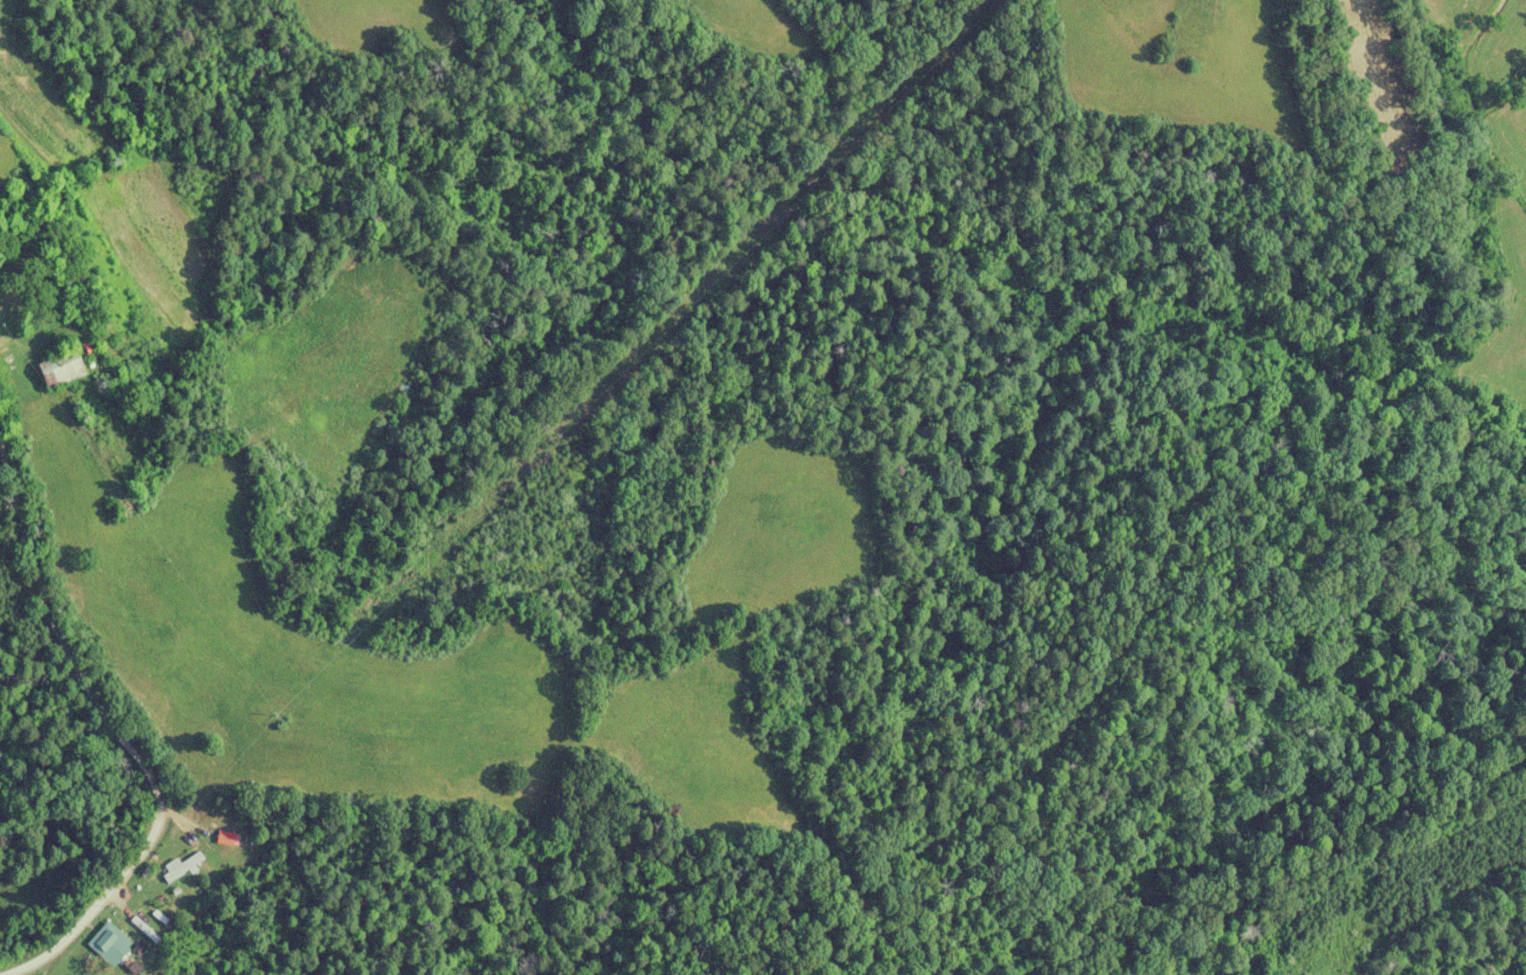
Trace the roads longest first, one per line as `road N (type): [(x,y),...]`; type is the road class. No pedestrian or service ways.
road 1 (residential): [(6,974),(65,939),(147,843),(157,820),(157,795),(83,693),(17,562)]

